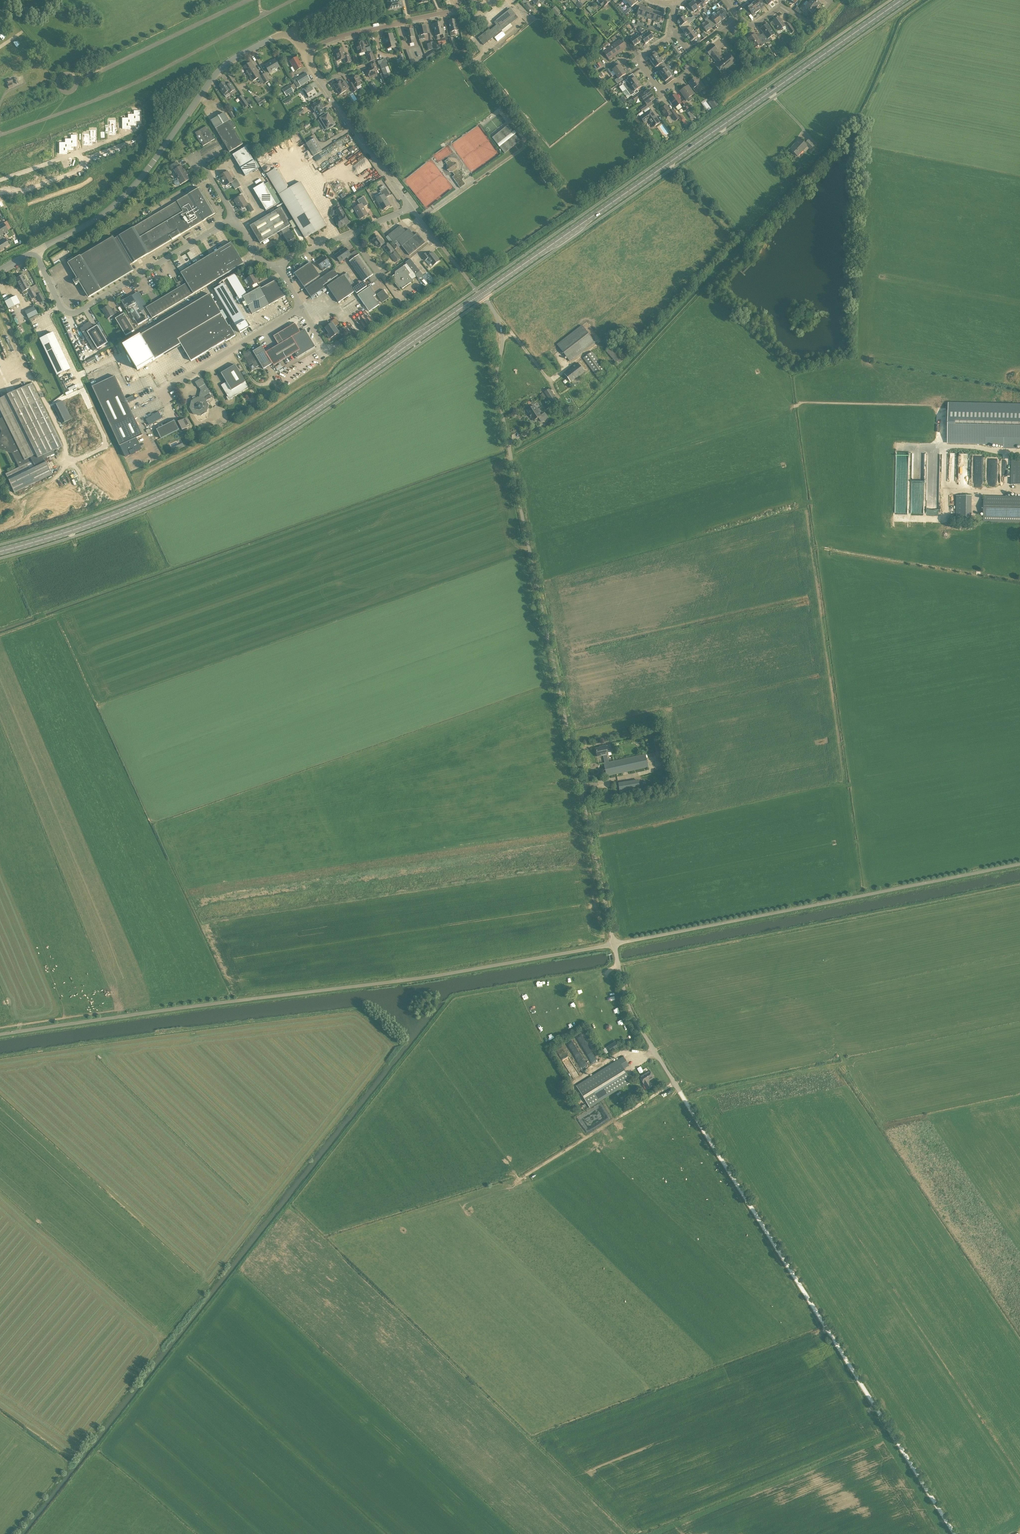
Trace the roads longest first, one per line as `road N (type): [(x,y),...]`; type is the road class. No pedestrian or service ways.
road 1 (unclassified): [(955,1533),(636,1022),(614,944)]
road 2 (unclassified): [(614,944),(496,381),(501,328),(481,294)]
road 3 (unclassified): [(0,1034),(614,944)]
road 4 (primary): [(0,551),(116,514),(269,440),(481,294)]
road 5 (primary): [(481,294),(901,0)]
road 6 (unclassified): [(614,944),(1019,863)]
road 7 (track): [(0,1057),(355,1009),(396,1044)]
road 8 (unclassified): [(35,251),(121,199),(224,65),(292,32)]
road 9 (unclassified): [(35,251),(60,307),(74,313),(235,218)]
road 10 (residential): [(304,53),(497,0)]
road 11 (track): [(683,1098),(840,1065),(843,1056)]
road 12 (unclassified): [(159,392),(302,308)]
road 13 (unclassified): [(411,208),(322,82)]
road 14 (unknown): [(0,190),(17,193),(77,171),(89,157),(130,142)]

